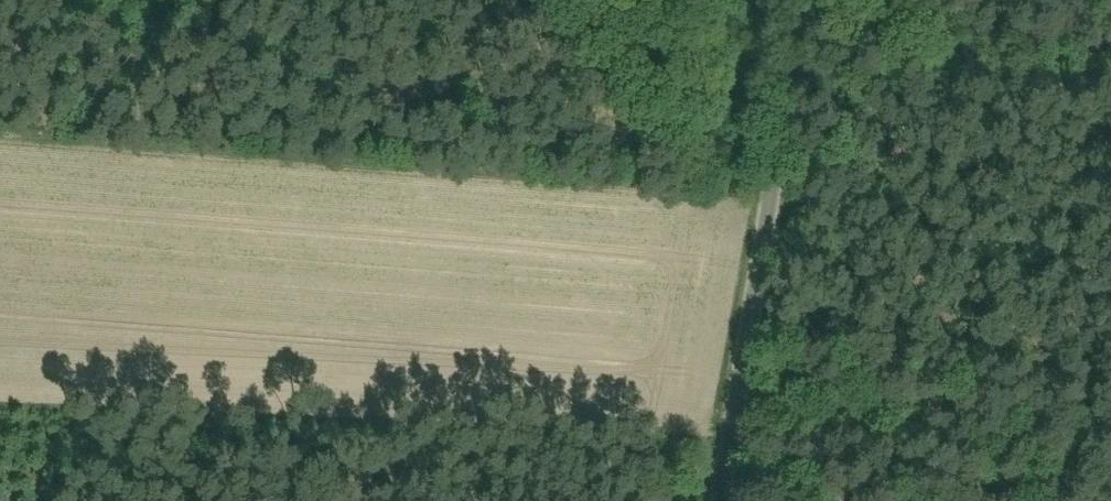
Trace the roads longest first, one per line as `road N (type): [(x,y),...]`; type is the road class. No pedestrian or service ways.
road 1 (unclassified): [(797,0),(723,500)]

